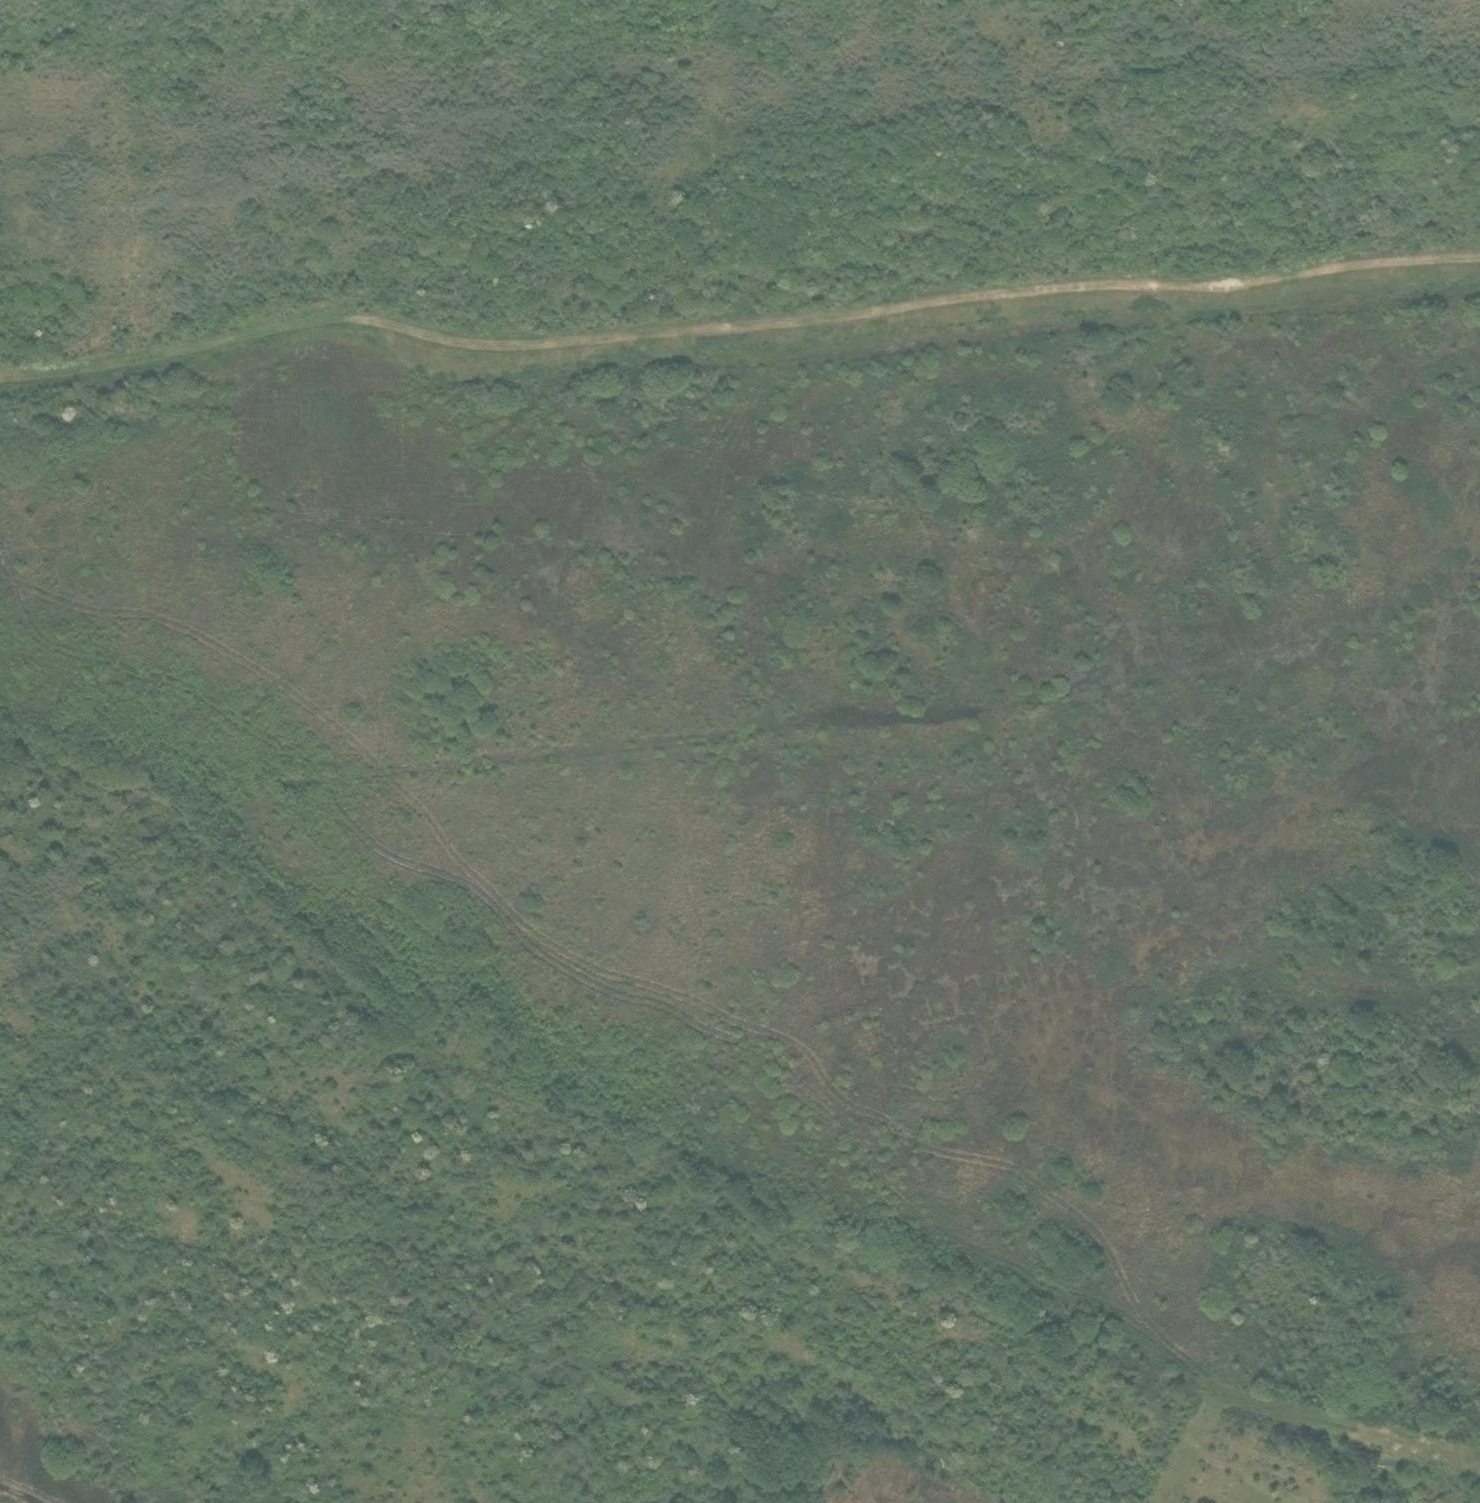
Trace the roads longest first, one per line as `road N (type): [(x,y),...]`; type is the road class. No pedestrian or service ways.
road 1 (track): [(0,379),(323,316),(485,345),(1479,254)]

